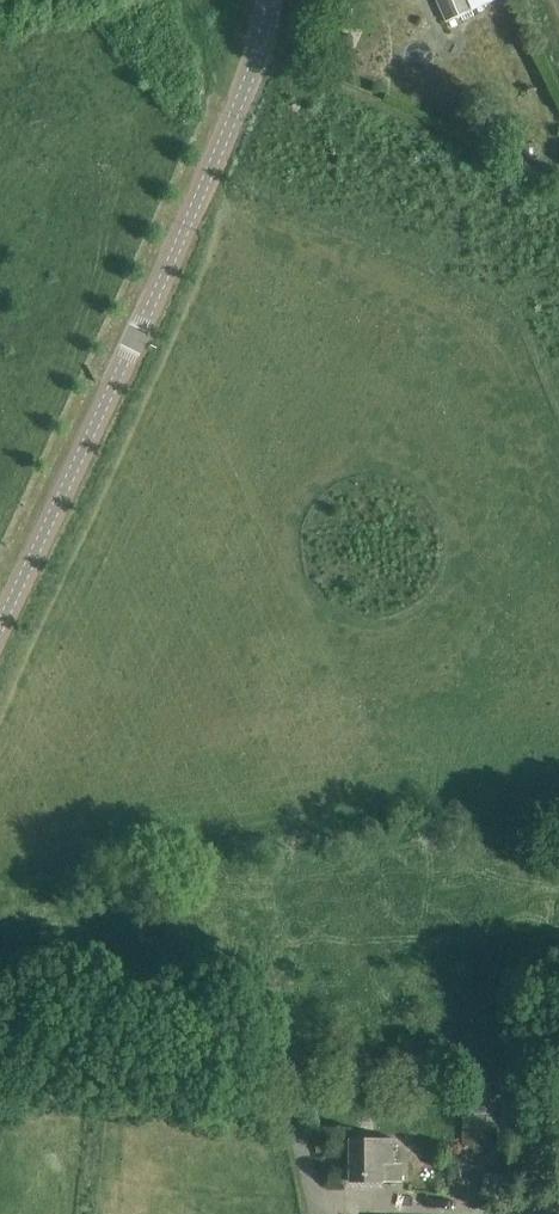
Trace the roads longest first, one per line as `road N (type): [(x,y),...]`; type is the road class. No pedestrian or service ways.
road 1 (unclassified): [(0,638),(204,201),(267,0)]
road 2 (unclassified): [(320,1213),(308,1147),(291,1110),(265,1094),(0,1091)]

